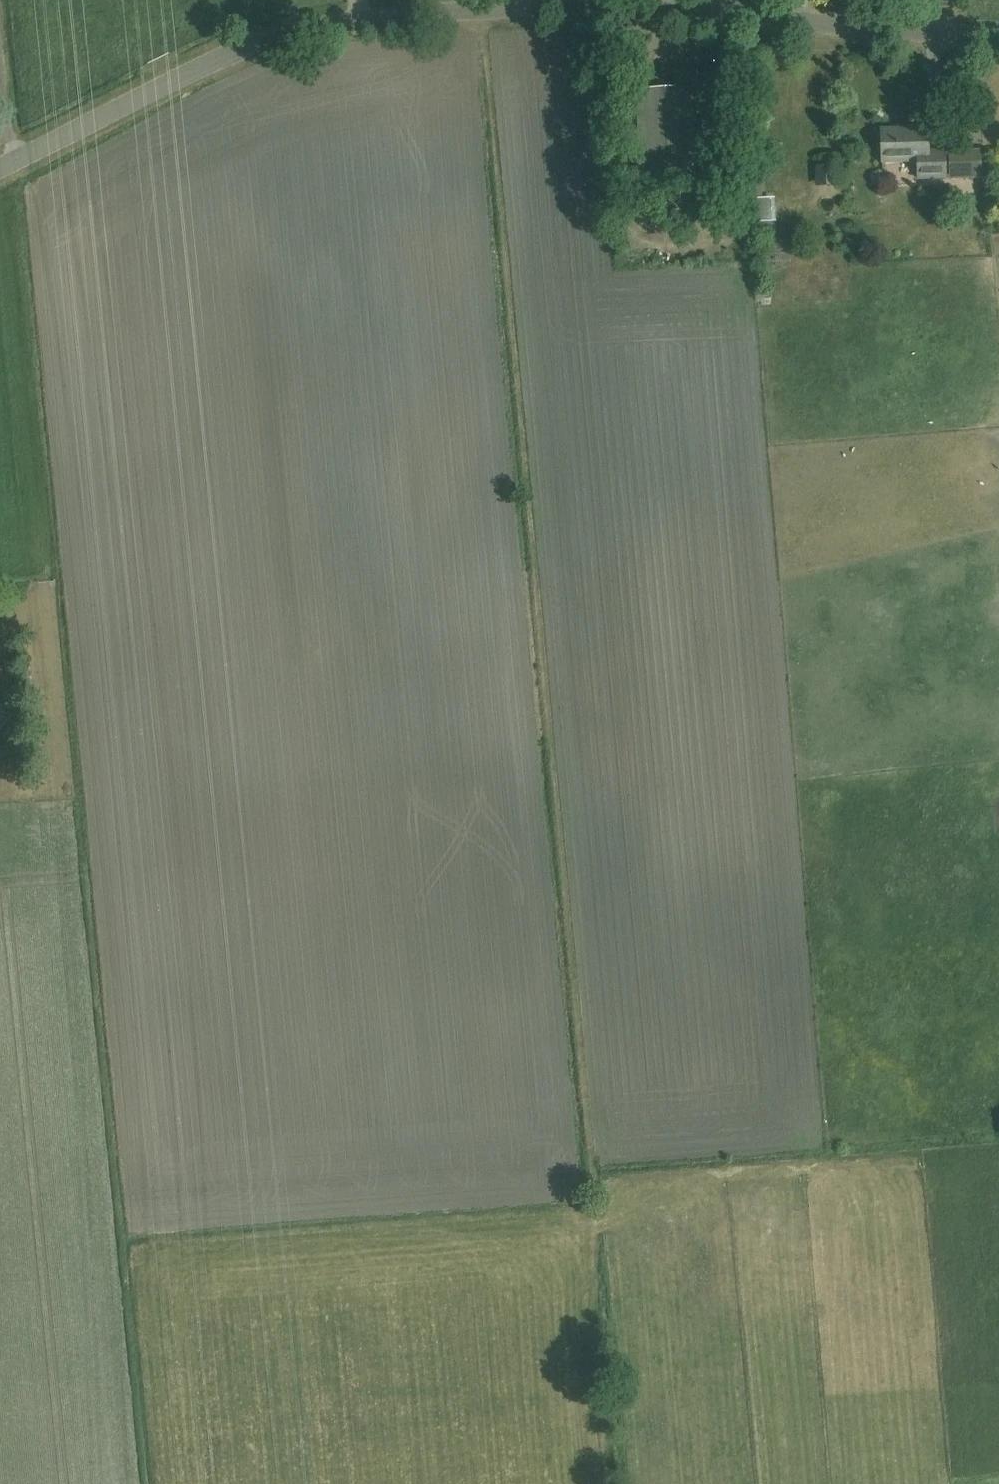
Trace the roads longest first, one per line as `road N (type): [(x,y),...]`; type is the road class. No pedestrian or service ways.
road 1 (unclassified): [(0,167),(260,42),(388,17),(693,13),(998,36)]

